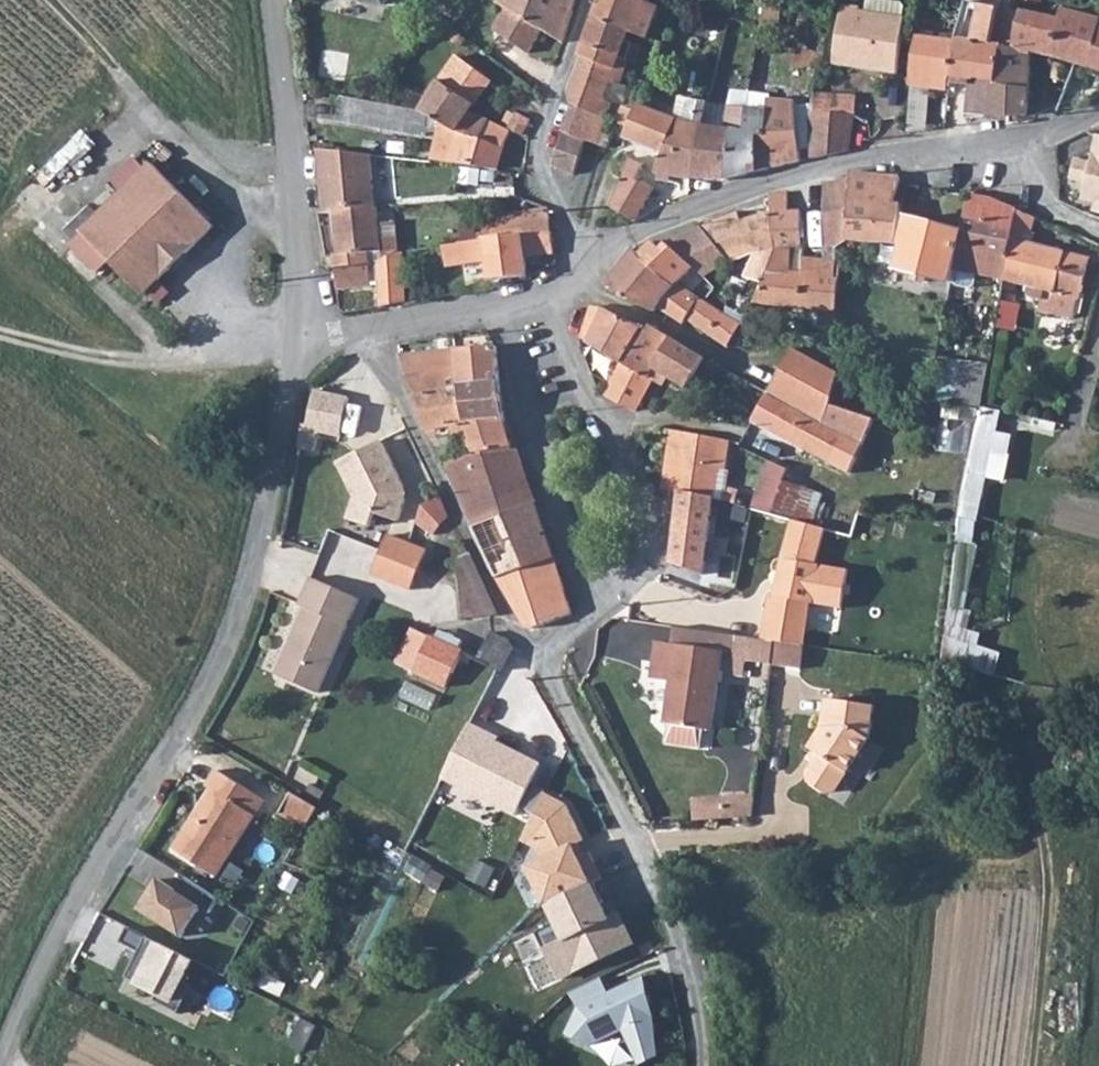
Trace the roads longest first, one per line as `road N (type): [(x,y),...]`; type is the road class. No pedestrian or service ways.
road 1 (residential): [(539,303),(576,351),(654,512),(654,582),(597,624),(526,417),(502,310)]
road 2 (residential): [(306,330),(237,601),(212,670),(177,749),(67,924)]
road 3 (residential): [(369,336),(477,552),(635,830)]
road 4 (residential): [(1098,120),(1068,137),(742,192),(642,232),(597,264)]
road 5 (residential): [(276,0),(306,330)]
road 6 (track): [(306,330),(229,358),(160,363),(0,335)]
road 7 (residential): [(597,264),(542,168),(541,141),(589,0)]
road 8 (track): [(635,830),(689,955),(709,1065)]
road 9 (track): [(1033,1065),(1054,858)]
road 10 (track): [(42,0),(149,113)]
road 11 (unclassified): [(9,1065),(67,924)]
road 12 (residential): [(502,310),(369,336)]

